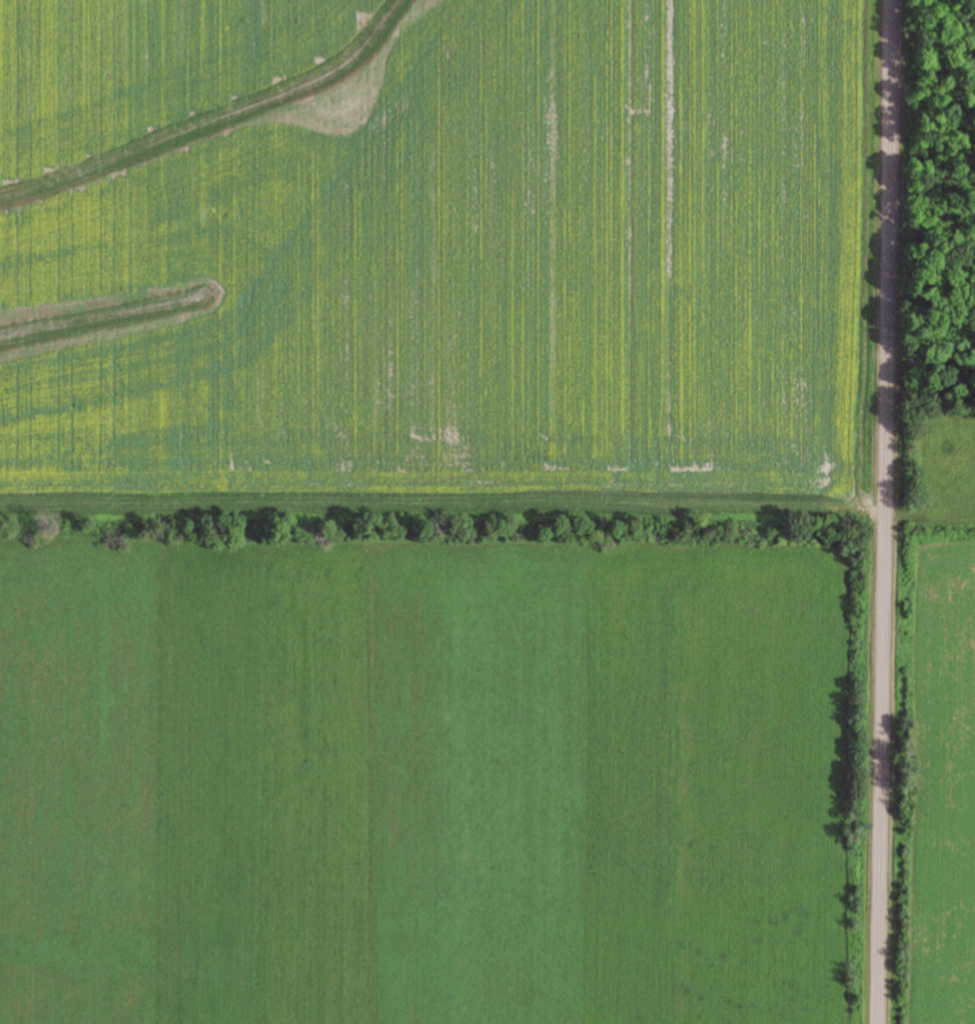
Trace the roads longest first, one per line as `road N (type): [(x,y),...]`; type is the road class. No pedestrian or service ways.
road 1 (residential): [(871,1023),(884,0)]

